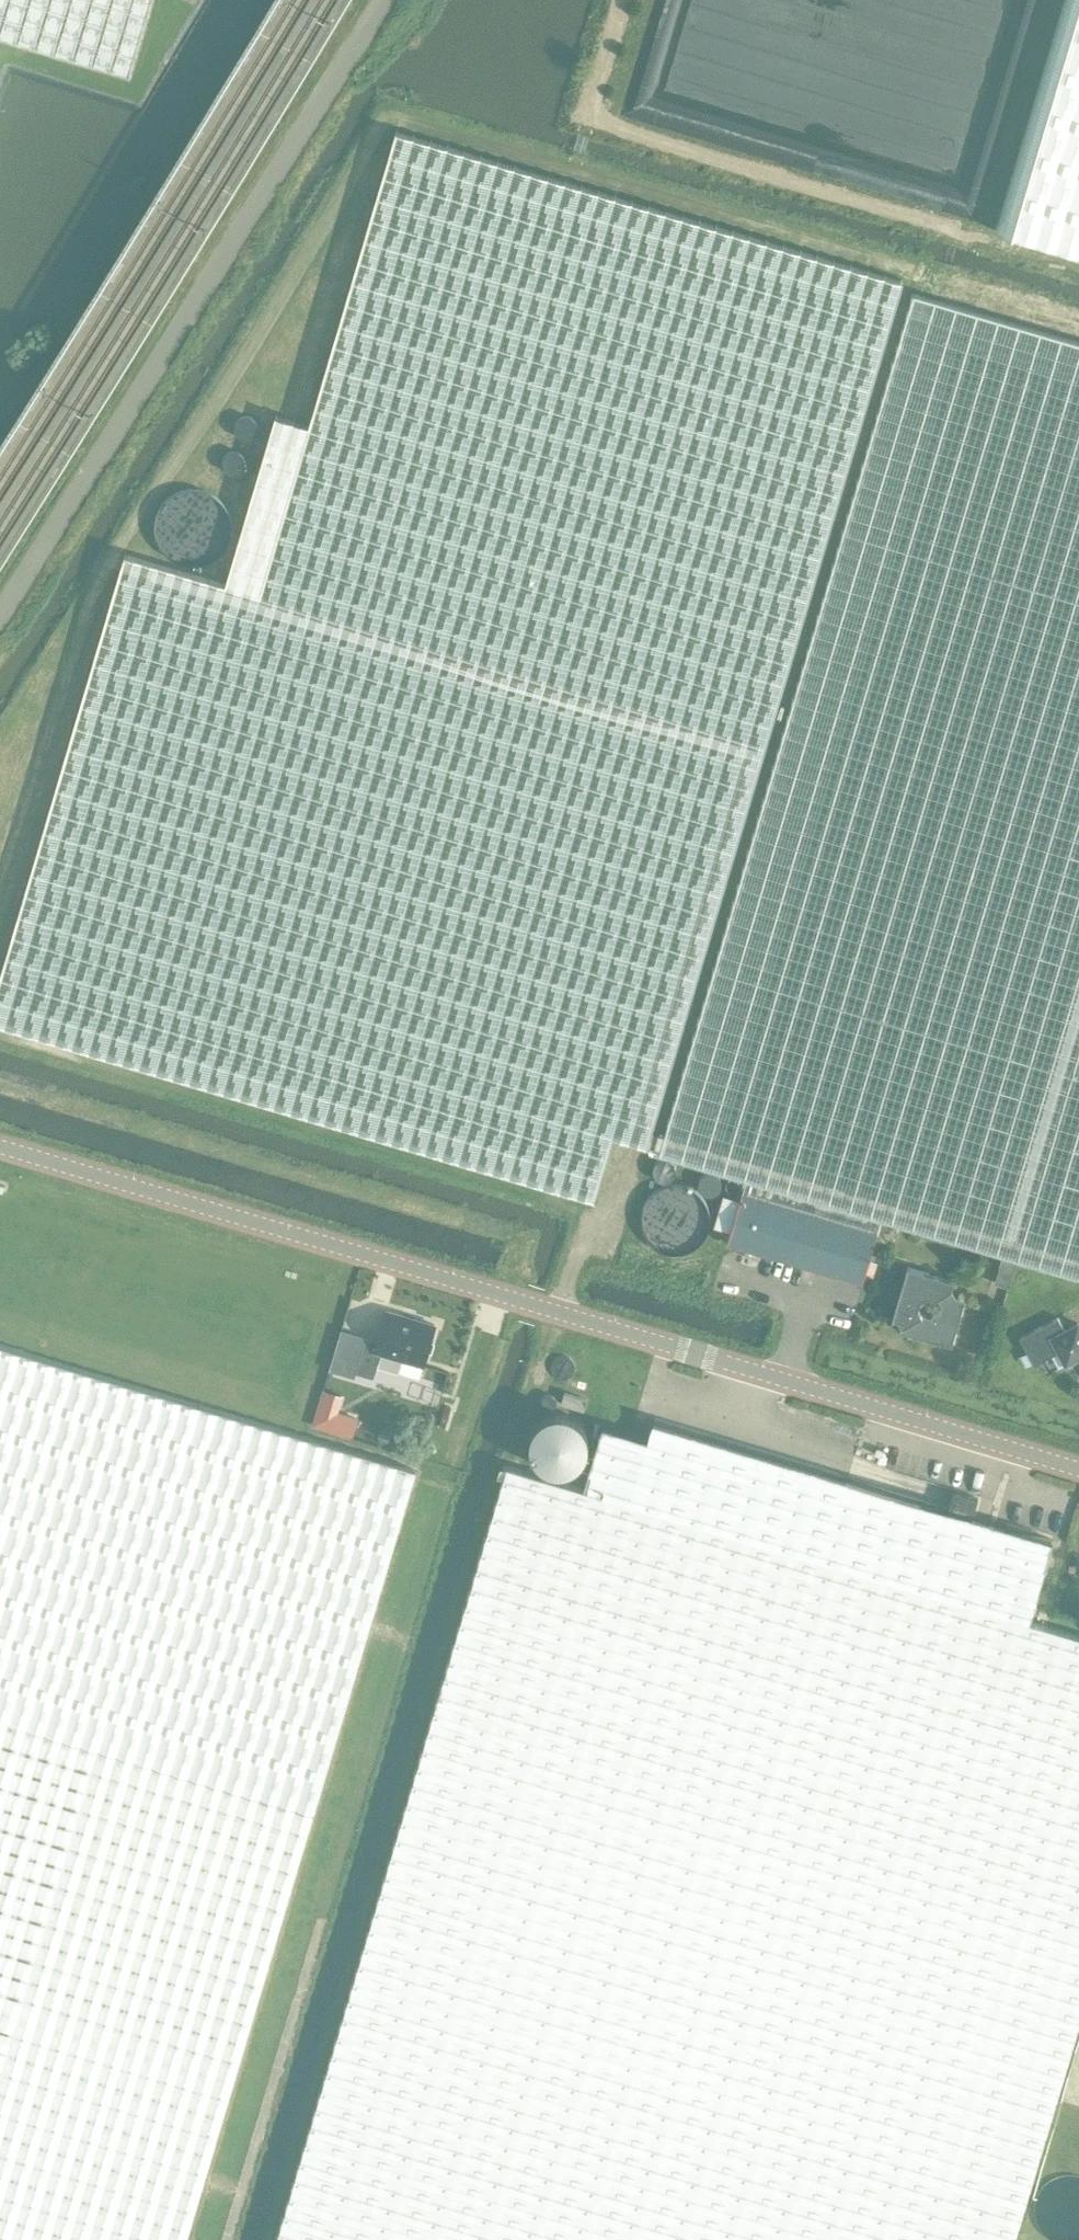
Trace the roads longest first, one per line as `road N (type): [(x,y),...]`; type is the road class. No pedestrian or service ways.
road 1 (unclassified): [(1078,1476),(0,1148)]
road 2 (unclassified): [(0,618),(211,281),(319,87),(380,0)]

